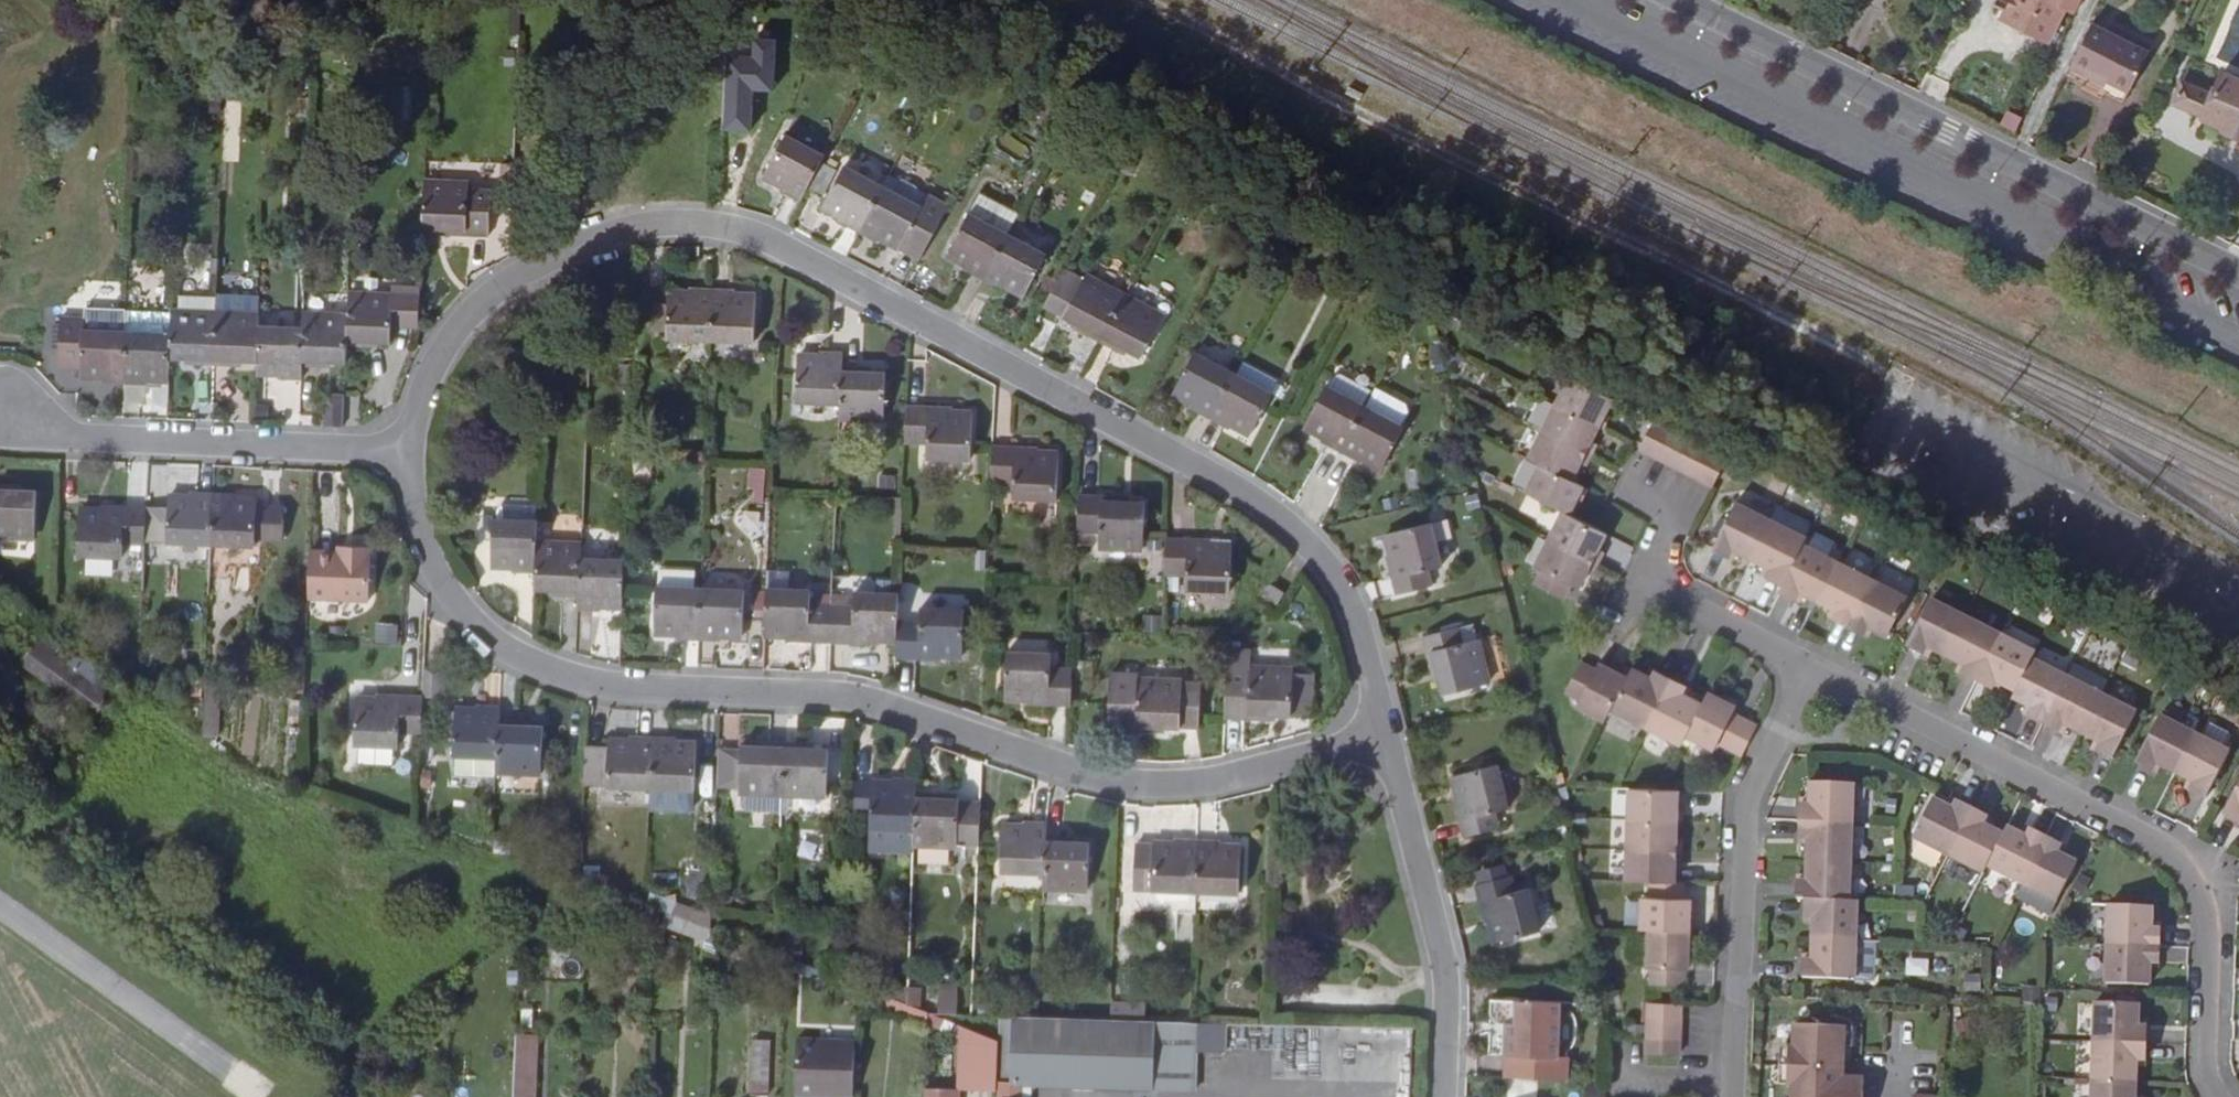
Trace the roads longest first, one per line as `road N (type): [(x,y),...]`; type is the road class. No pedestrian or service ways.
road 1 (residential): [(1380,737),(1346,608),(1307,551),(1235,492),(746,235),(662,223),(597,240),(494,289),(446,335),(415,399),(406,451)]
road 2 (residential): [(406,451),(407,507),(426,576),(480,638),(547,673),(610,690),(856,698),(1122,786),(1194,789),(1380,737)]
road 3 (residential): [(2216,1096),(2200,1076),(2206,906),(2160,842),(1812,669)]
road 4 (residential): [(2238,275),(1682,0)]
road 5 (residential): [(1812,669),(1747,800),(1734,1096)]
road 6 (residential): [(17,418),(57,440),(406,451)]
road 7 (residential): [(1442,1096),(1445,984),(1380,737)]
road 8 (residential): [(1812,669),(1645,583),(1676,517),(1626,490)]

